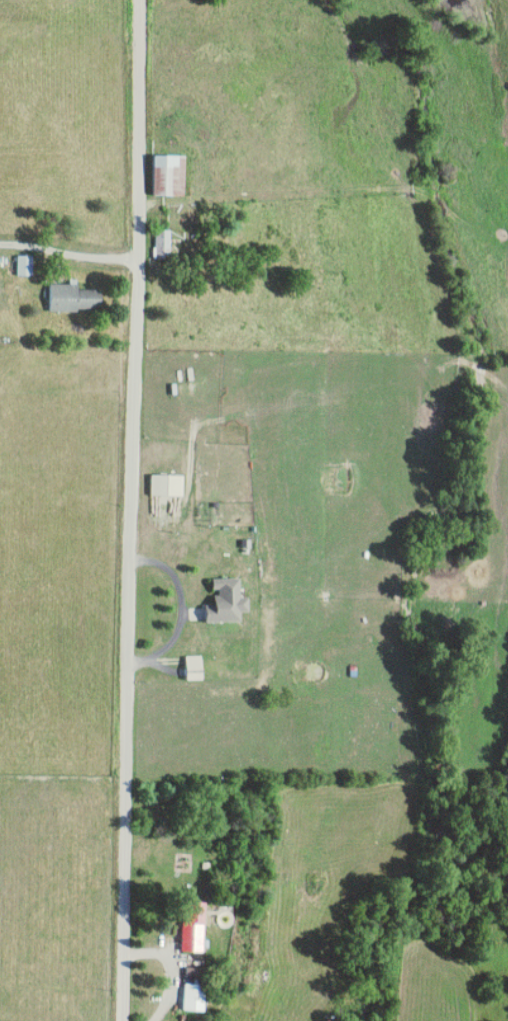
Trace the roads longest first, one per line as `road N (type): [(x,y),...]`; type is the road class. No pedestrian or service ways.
road 1 (residential): [(130,1020),(147,0)]
road 2 (residential): [(164,1020),(187,972),(185,959),(131,955)]

